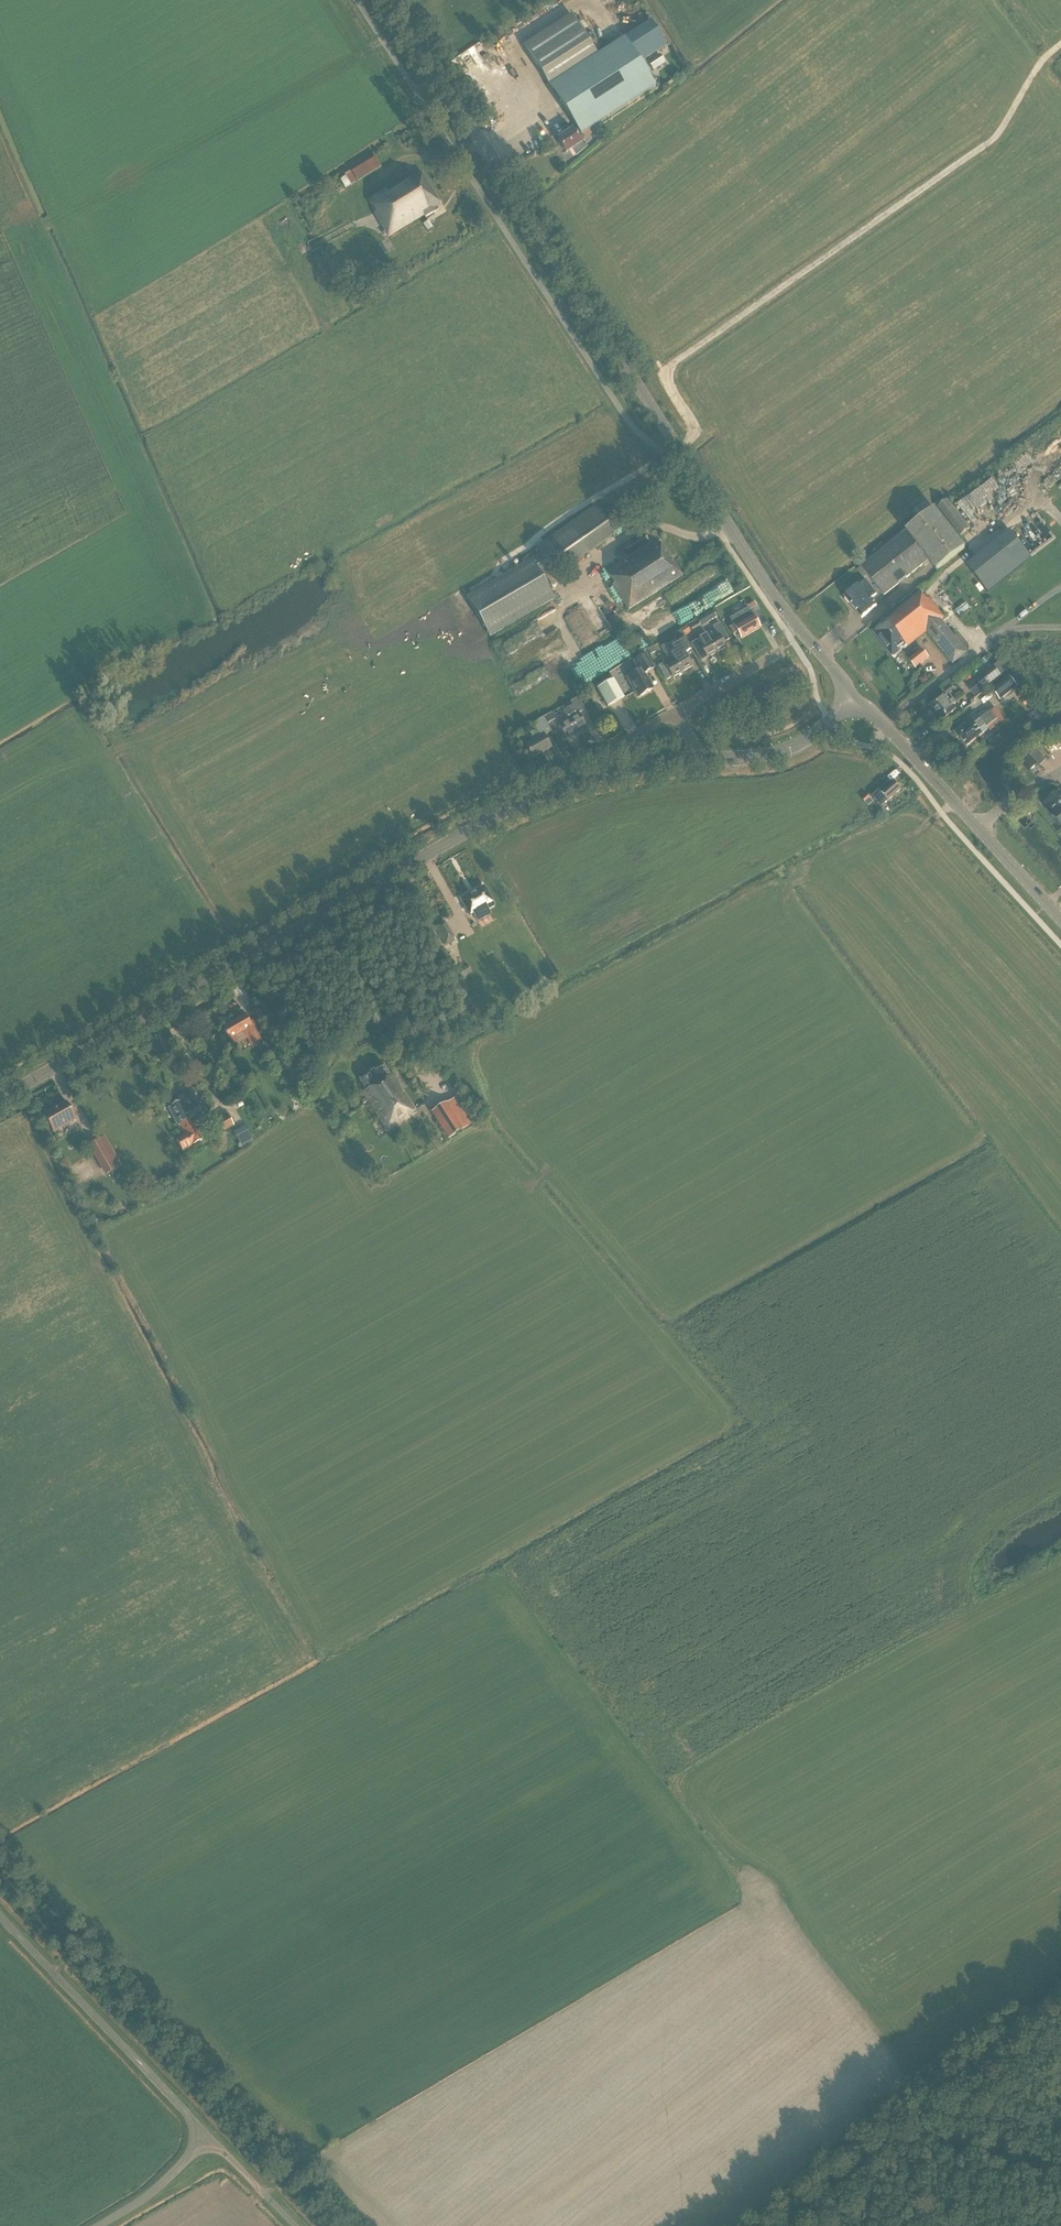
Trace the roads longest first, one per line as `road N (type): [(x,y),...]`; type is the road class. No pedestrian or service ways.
road 1 (tertiary): [(853,703),(778,601),(388,0)]
road 2 (tertiary): [(0,1099),(503,813),(604,776),(693,760)]
road 3 (unclassified): [(295,2225),(0,1918)]
road 4 (track): [(1060,2000),(788,2225)]
road 5 (tertiary): [(1060,920),(879,719),(853,703)]
road 6 (tertiary): [(693,760),(783,751),(853,703)]
road 7 (residential): [(678,712),(782,652)]

